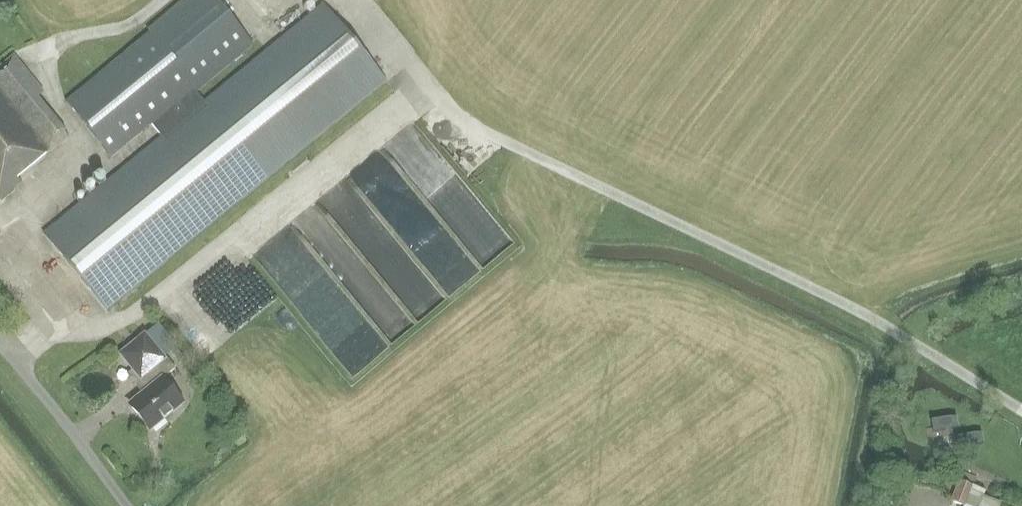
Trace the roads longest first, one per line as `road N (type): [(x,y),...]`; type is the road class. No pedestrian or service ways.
road 1 (track): [(1021,410),(867,314),(465,119),(357,0)]
road 2 (track): [(162,0),(132,24),(51,46),(51,92),(98,153),(4,230)]
road 3 (unclassified): [(126,505),(0,343)]

